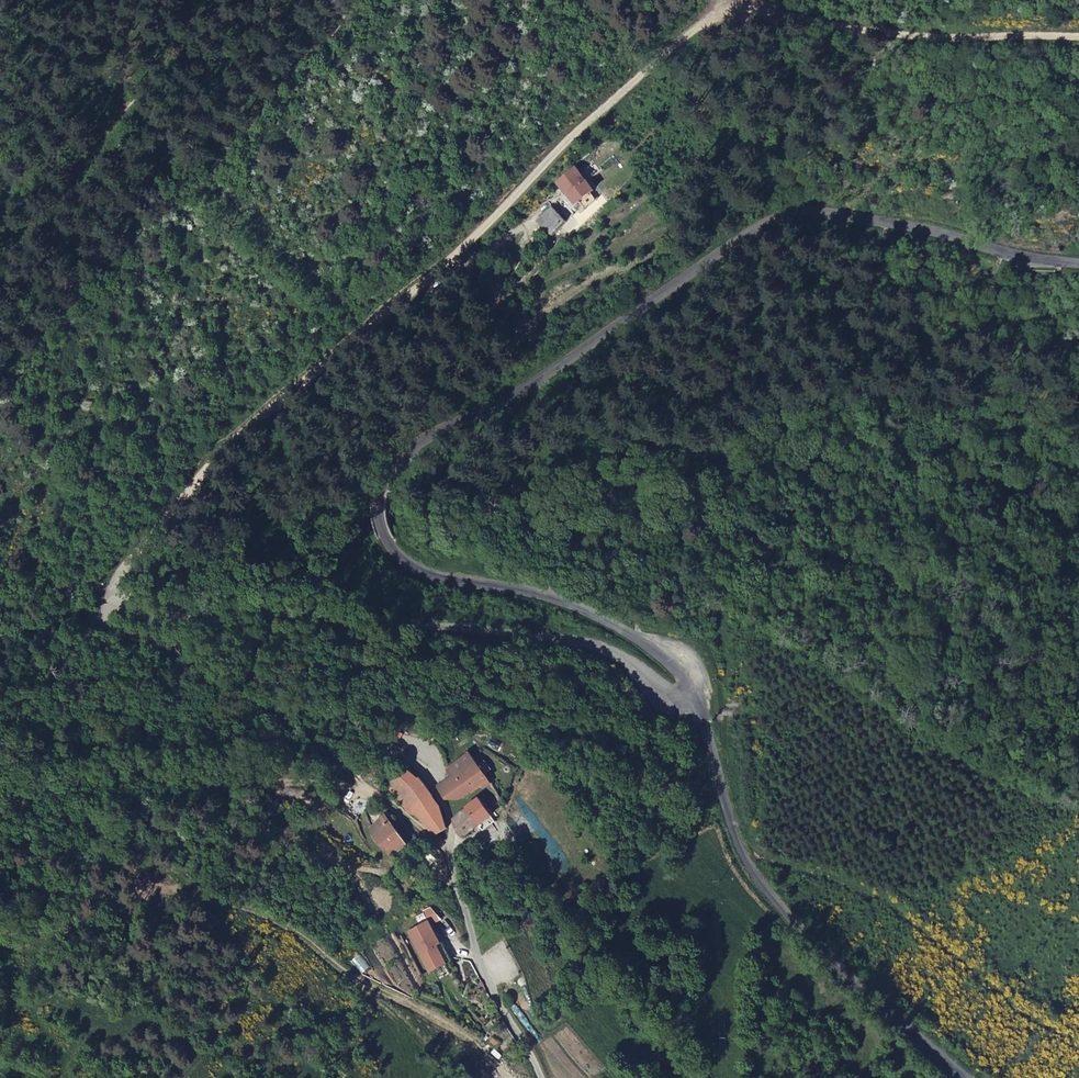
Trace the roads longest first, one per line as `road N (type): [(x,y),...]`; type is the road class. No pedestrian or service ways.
road 1 (unclassified): [(1078,37),(870,32),(726,13),(626,80),(508,201),(186,491),(127,564),(106,611)]
road 2 (secondary): [(1078,264),(842,215),(778,221),(389,469),(379,509),(400,552),(423,568),(588,611),(668,663),(694,698)]
road 3 (unclassified): [(106,611),(118,625),(303,695),(420,766),(452,820),(453,868),(478,963),(541,1077)]
road 4 (unclassified): [(694,698),(669,699),(606,649),(580,640),(291,616),(106,611)]
road 5 (secondary): [(694,698),(733,828),(762,885),(965,1077)]

